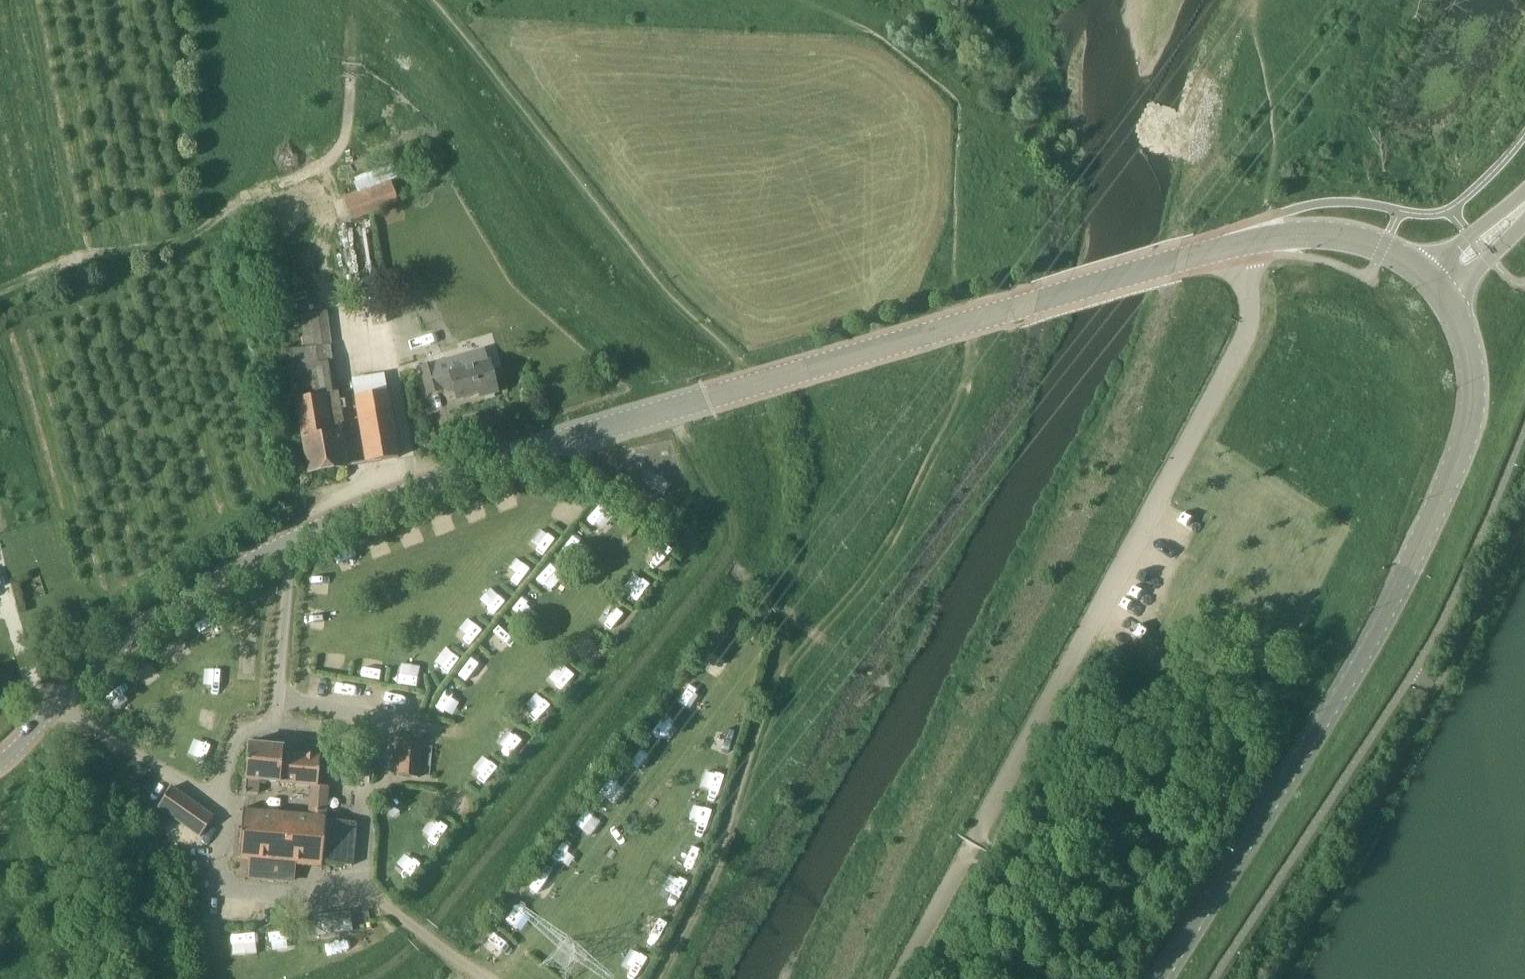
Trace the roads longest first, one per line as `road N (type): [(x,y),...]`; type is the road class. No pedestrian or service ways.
road 1 (tertiary): [(0,763),(132,636),(291,538),(544,445),(1245,242)]
road 2 (unclassified): [(899,978),(1244,339),(1251,311),(1245,242)]
road 3 (tertiary): [(1160,978),(1357,668),(1445,491),(1473,398),(1463,331),(1446,299)]
road 4 (track): [(657,978),(702,896),(785,665),(821,612),(881,561),(904,527),(967,369),(969,324)]
road 5 (track): [(0,293),(74,257),(203,232),(237,198),(312,174),(342,142),(351,82)]
road 6 (track): [(355,354),(315,269),(335,199),(324,164)]
road 7 (tertiary): [(1524,189),(1420,270)]

